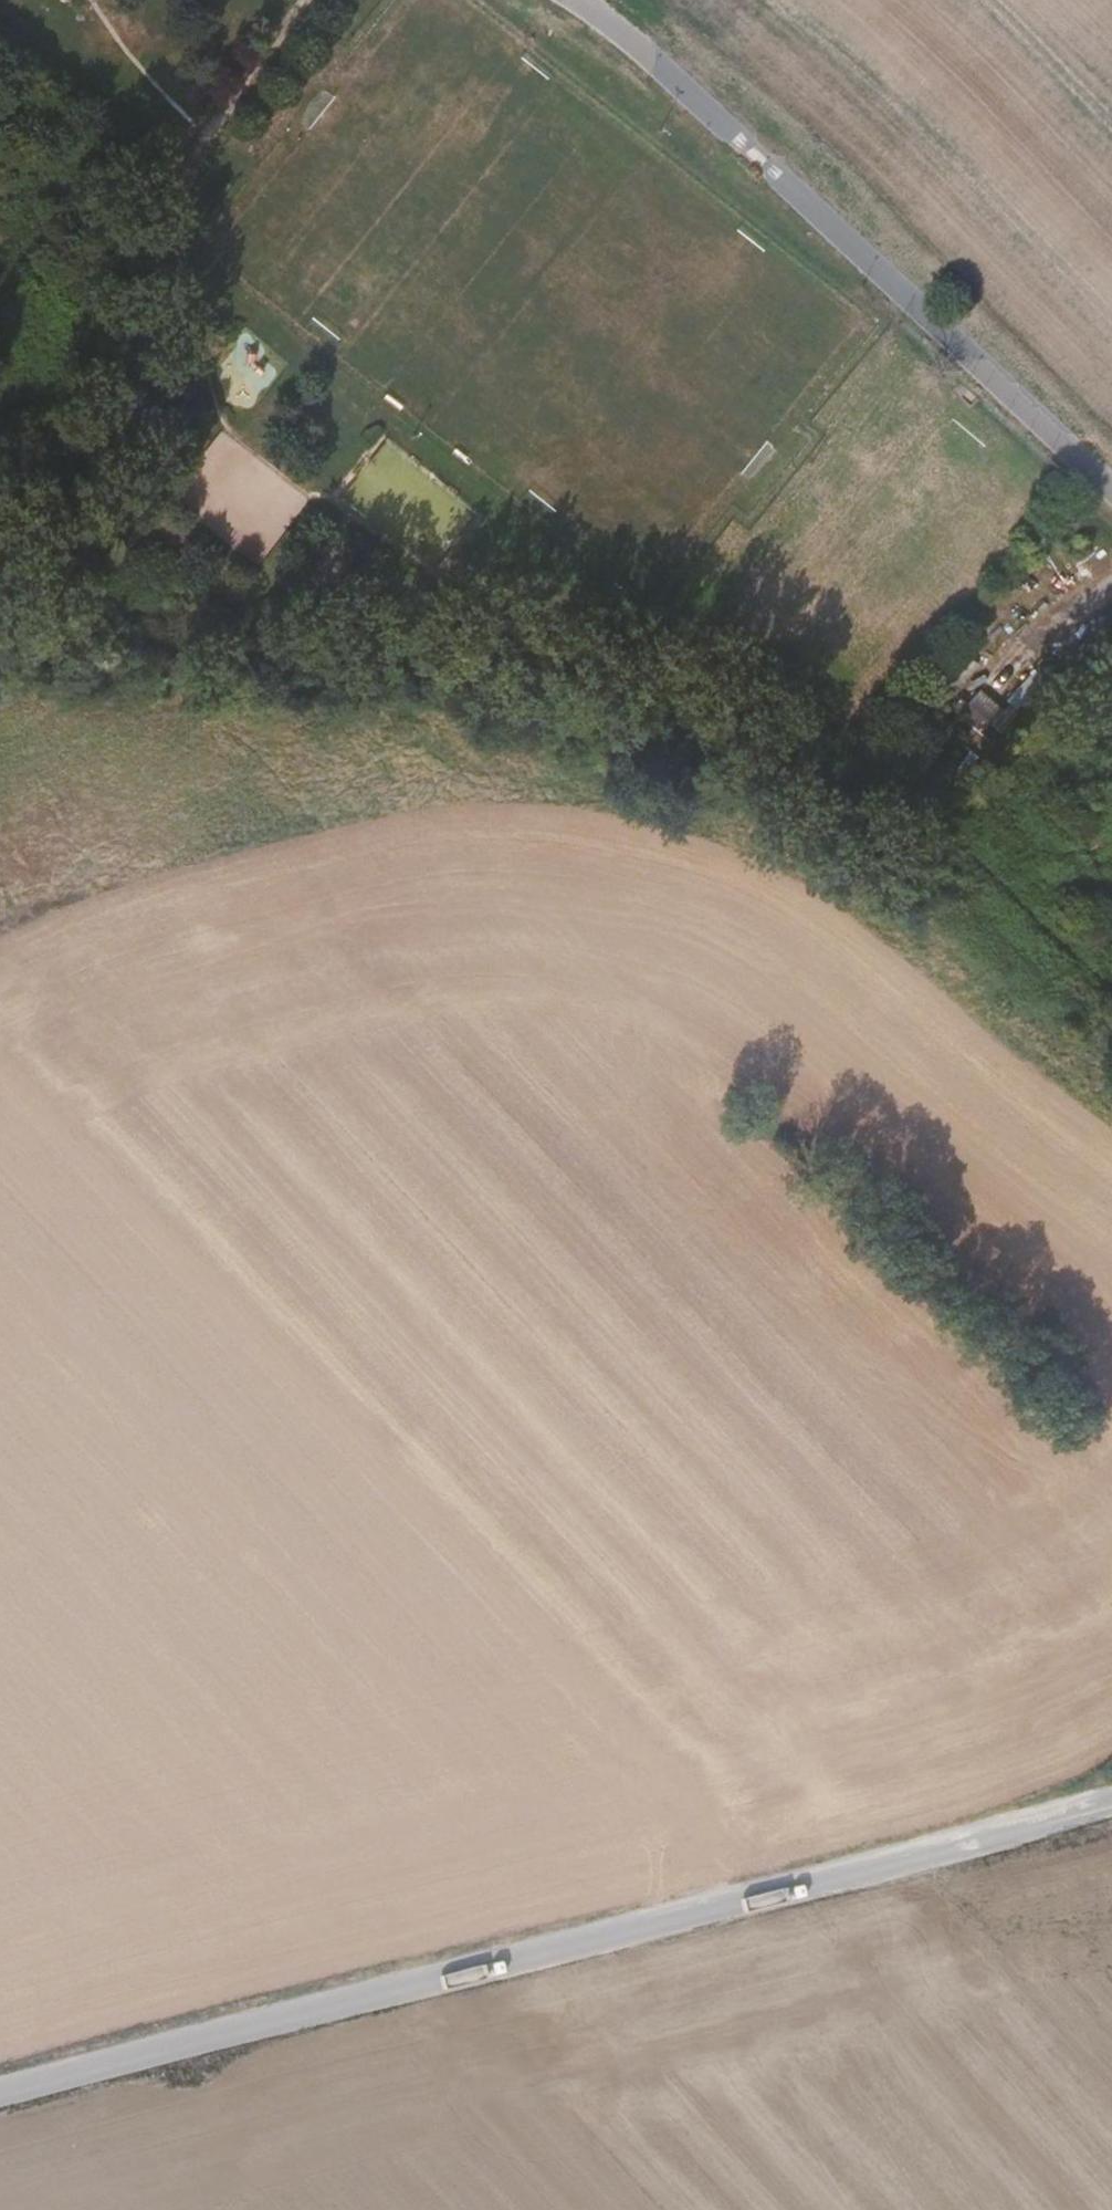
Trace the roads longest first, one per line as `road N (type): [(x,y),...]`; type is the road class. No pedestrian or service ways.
road 1 (unclassified): [(0,2094),(1111,1804)]
road 2 (residential): [(578,0),(657,63),(1111,486)]

